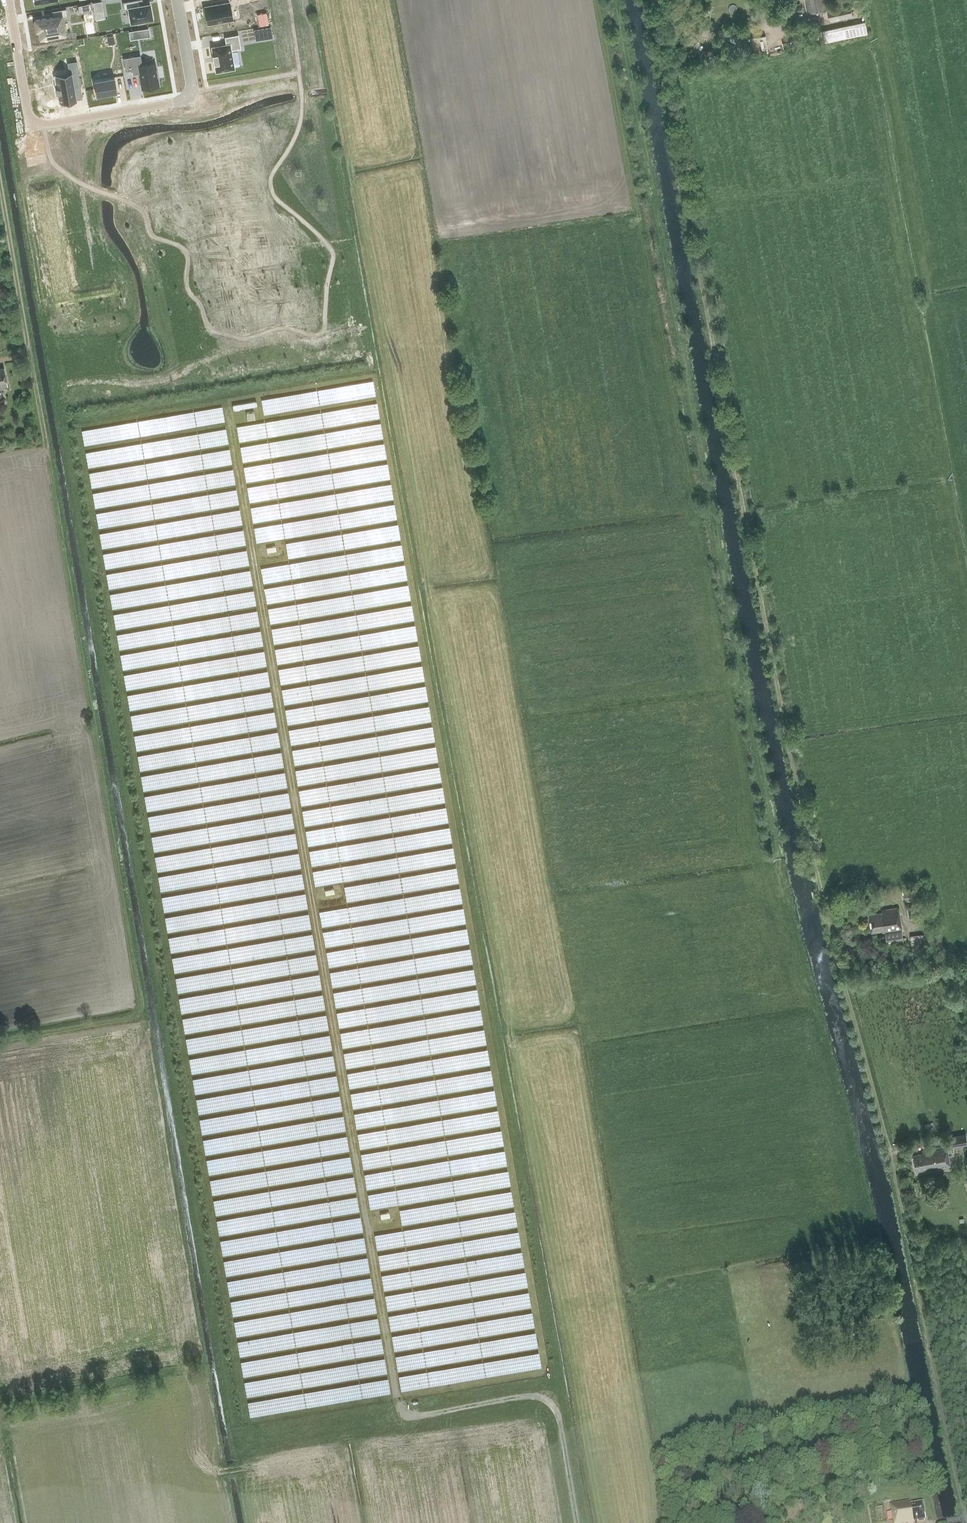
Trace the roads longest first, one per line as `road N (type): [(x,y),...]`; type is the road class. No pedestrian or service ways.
road 1 (track): [(650,0),(814,866),(889,1151),(966,1517)]
road 2 (track): [(0,182),(141,1016),(0,1038)]
road 3 (residential): [(179,0),(196,97),(32,125)]
road 4 (residential): [(32,125),(10,0)]

